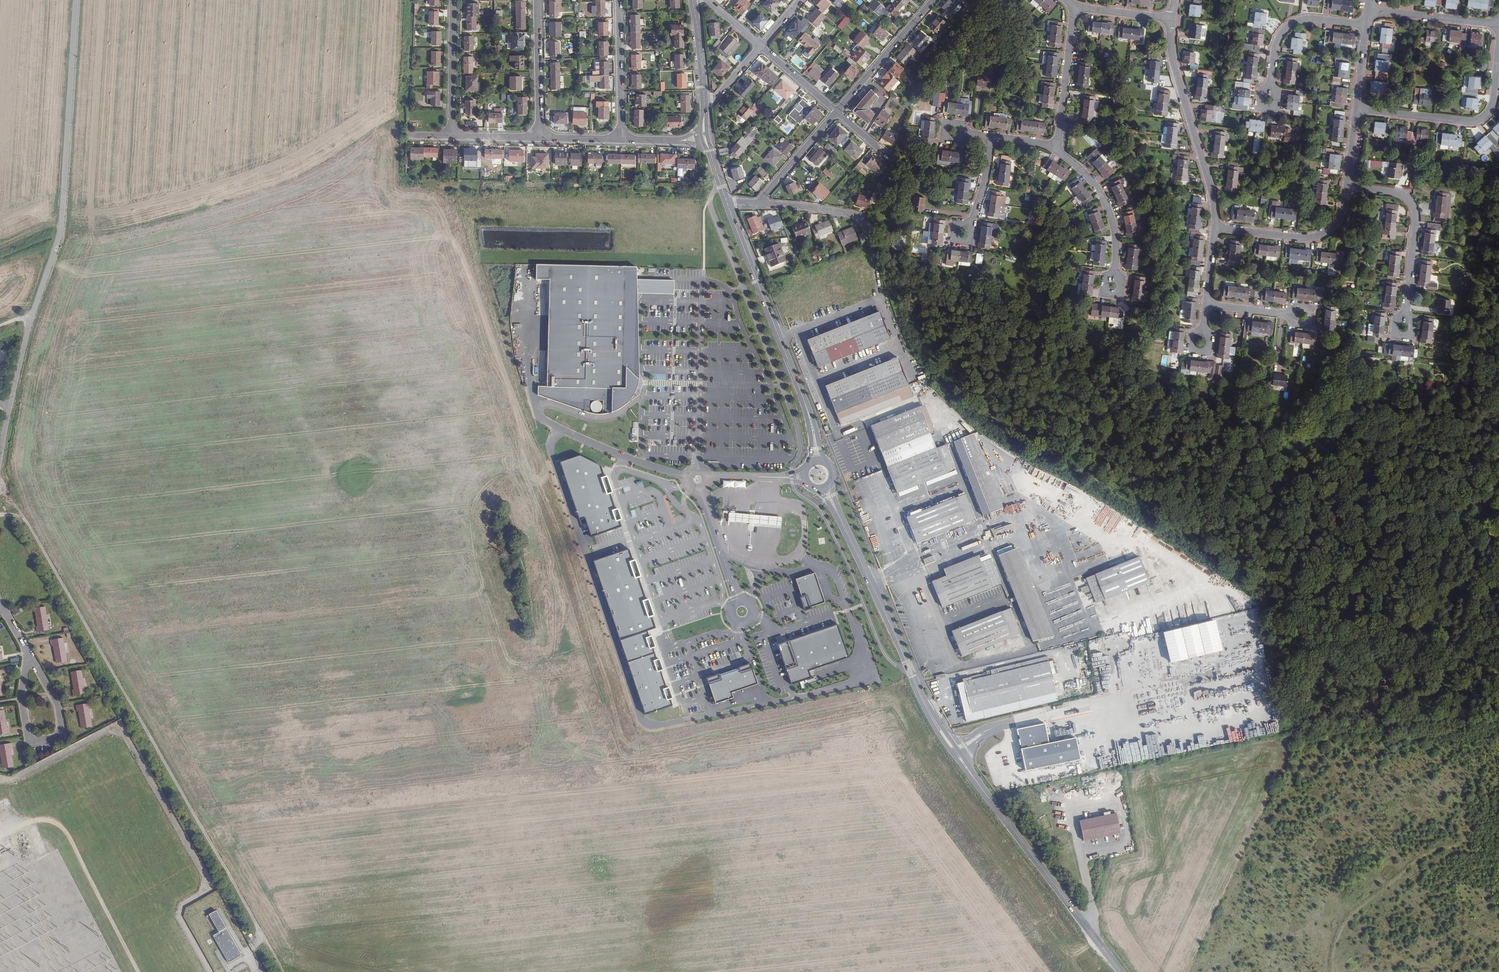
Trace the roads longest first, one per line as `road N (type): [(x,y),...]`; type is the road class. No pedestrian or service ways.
road 1 (secondary): [(826,488),(944,737),(1122,971)]
road 2 (track): [(282,971),(0,481)]
road 3 (residential): [(77,0),(65,222),(23,357),(0,470)]
road 4 (secondary): [(726,201),(803,399),(817,460)]
road 5 (residential): [(1214,228),(1172,55),(1172,19)]
road 6 (residential): [(1356,109),(1479,120),(1492,105),(1498,38)]
road 7 (residential): [(1404,327),(1414,208),(1398,192),(1347,186)]
road 8 (residential): [(30,656),(63,712),(54,744),(42,746),(30,735),(24,692)]
road 9 (residential): [(1214,228),(1314,237),(1339,220),(1347,186)]
road 10 (residential): [(1057,151),(1107,206),(1117,245),(1113,286)]
road 11 (residential): [(1269,100),(1275,49),(1292,24),(1366,25)]
road 12 (residential): [(837,112),(934,0)]
road 13 (residential): [(1057,151),(1075,8)]
road 14 (residential): [(621,139),(618,0)]
road 15 (residential): [(540,137),(537,0)]
road 16 (residential): [(451,136),(453,0)]
road 17 (residential): [(1498,24),(1368,9)]
road 18 (residential): [(759,203),(837,112)]

